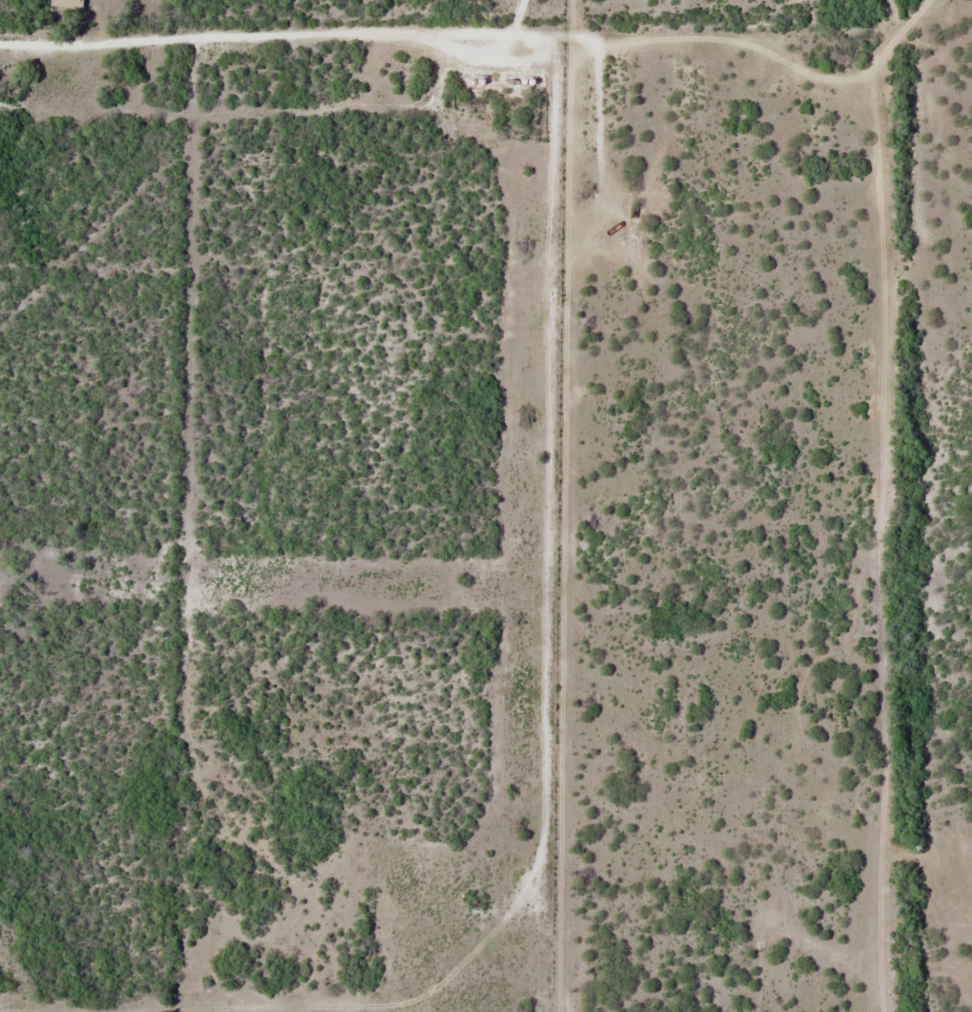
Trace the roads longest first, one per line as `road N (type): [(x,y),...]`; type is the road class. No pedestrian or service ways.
road 1 (track): [(0,42),(507,33),(524,0)]

